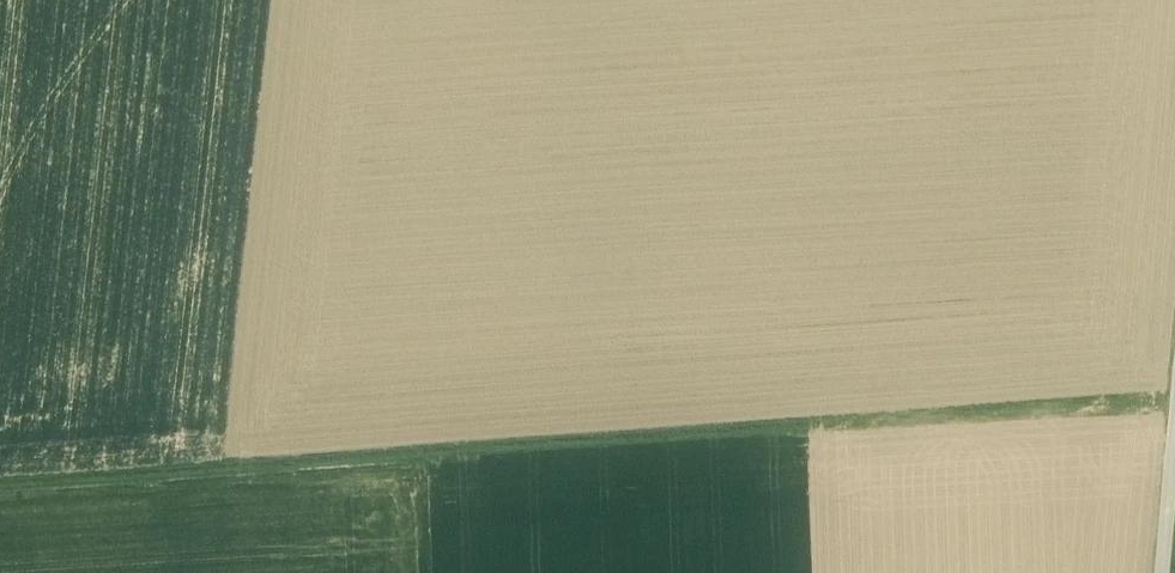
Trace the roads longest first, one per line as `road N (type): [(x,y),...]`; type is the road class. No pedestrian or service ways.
road 1 (track): [(0,481),(1173,408)]
road 2 (track): [(1174,385),(1159,572)]

